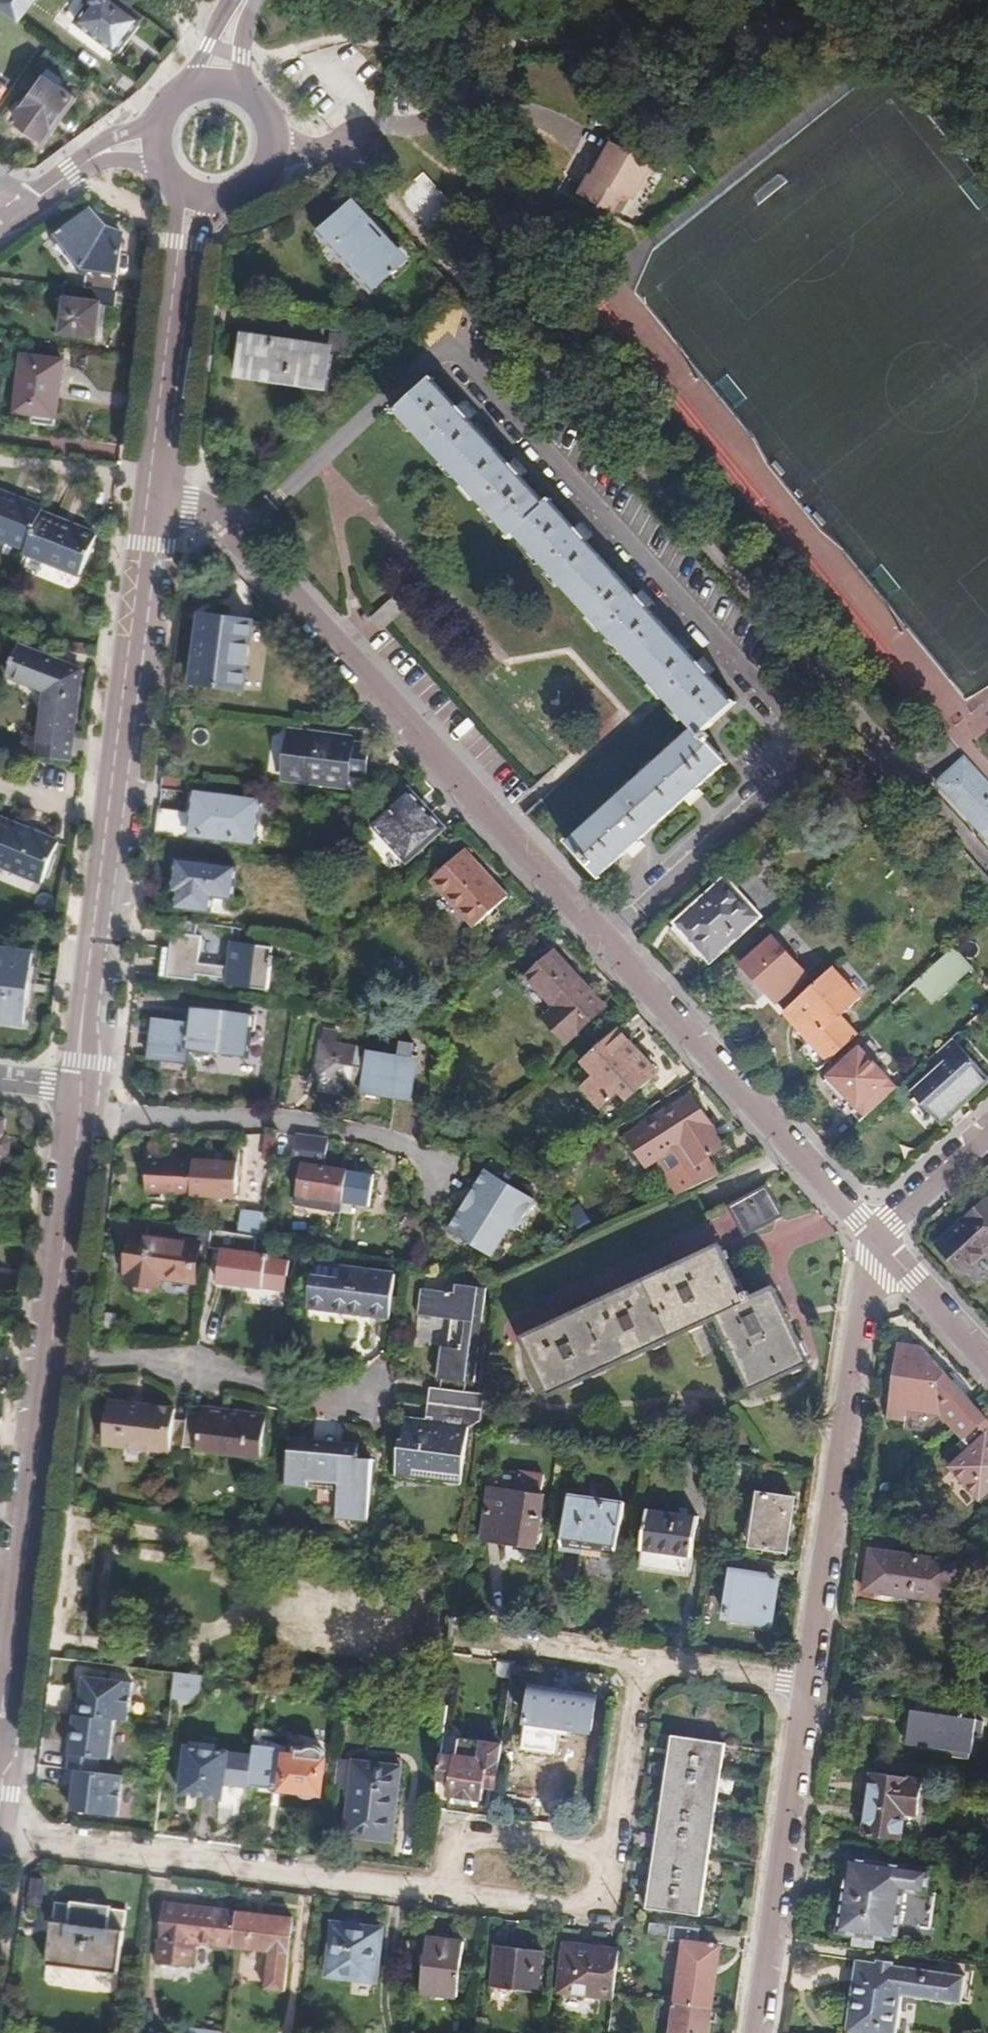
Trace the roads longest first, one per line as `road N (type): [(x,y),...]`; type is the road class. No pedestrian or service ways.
road 1 (tertiary): [(880,1240),(207,504),(156,493)]
road 2 (track): [(987,859),(336,141)]
road 3 (track): [(387,64),(987,12)]
road 4 (tertiary): [(81,1088),(156,493)]
road 5 (tertiary): [(801,1687),(864,1289),(880,1240)]
road 6 (residential): [(0,1831),(446,1893)]
road 7 (tertiary): [(1,1737),(50,1366)]
road 8 (tertiary): [(755,2032),(801,1687)]
road 9 (residential): [(79,1115),(191,1126),(281,1121),(404,1146)]
road 10 (residential): [(364,1408),(156,1364),(50,1366)]
road 11 (tertiary): [(50,1366),(79,1115)]
road 12 (tertiary): [(156,493),(186,243)]
road 13 (residential): [(446,1893),(597,1911),(609,1850)]
road 14 (residential): [(446,1893),(455,1836),(463,1832),(609,1850)]
road 15 (residential): [(609,1850),(643,1663)]
road 16 (residential): [(643,1663),(455,1636)]
road 17 (tertiary): [(987,1359),(880,1240)]
road 18 (residential): [(801,1687),(643,1663)]
road 19 (tertiary): [(222,195),(256,177),(270,141),(256,104),(222,85)]
road 20 (residential): [(880,1240),(987,1134)]

